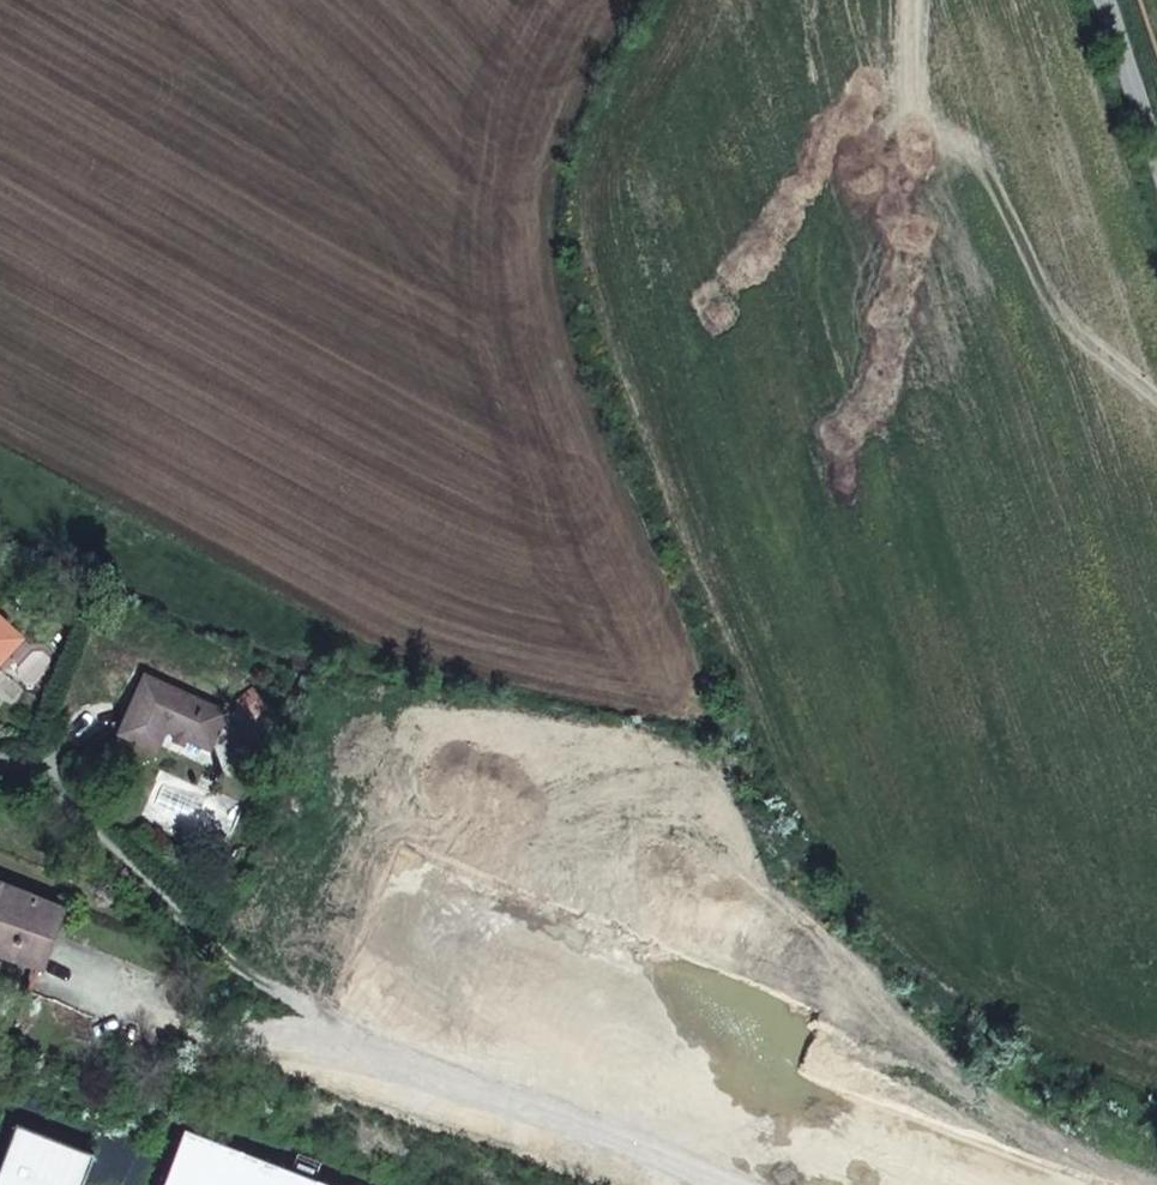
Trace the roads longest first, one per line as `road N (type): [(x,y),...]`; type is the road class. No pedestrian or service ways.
road 1 (residential): [(1156,174),(1099,0)]

